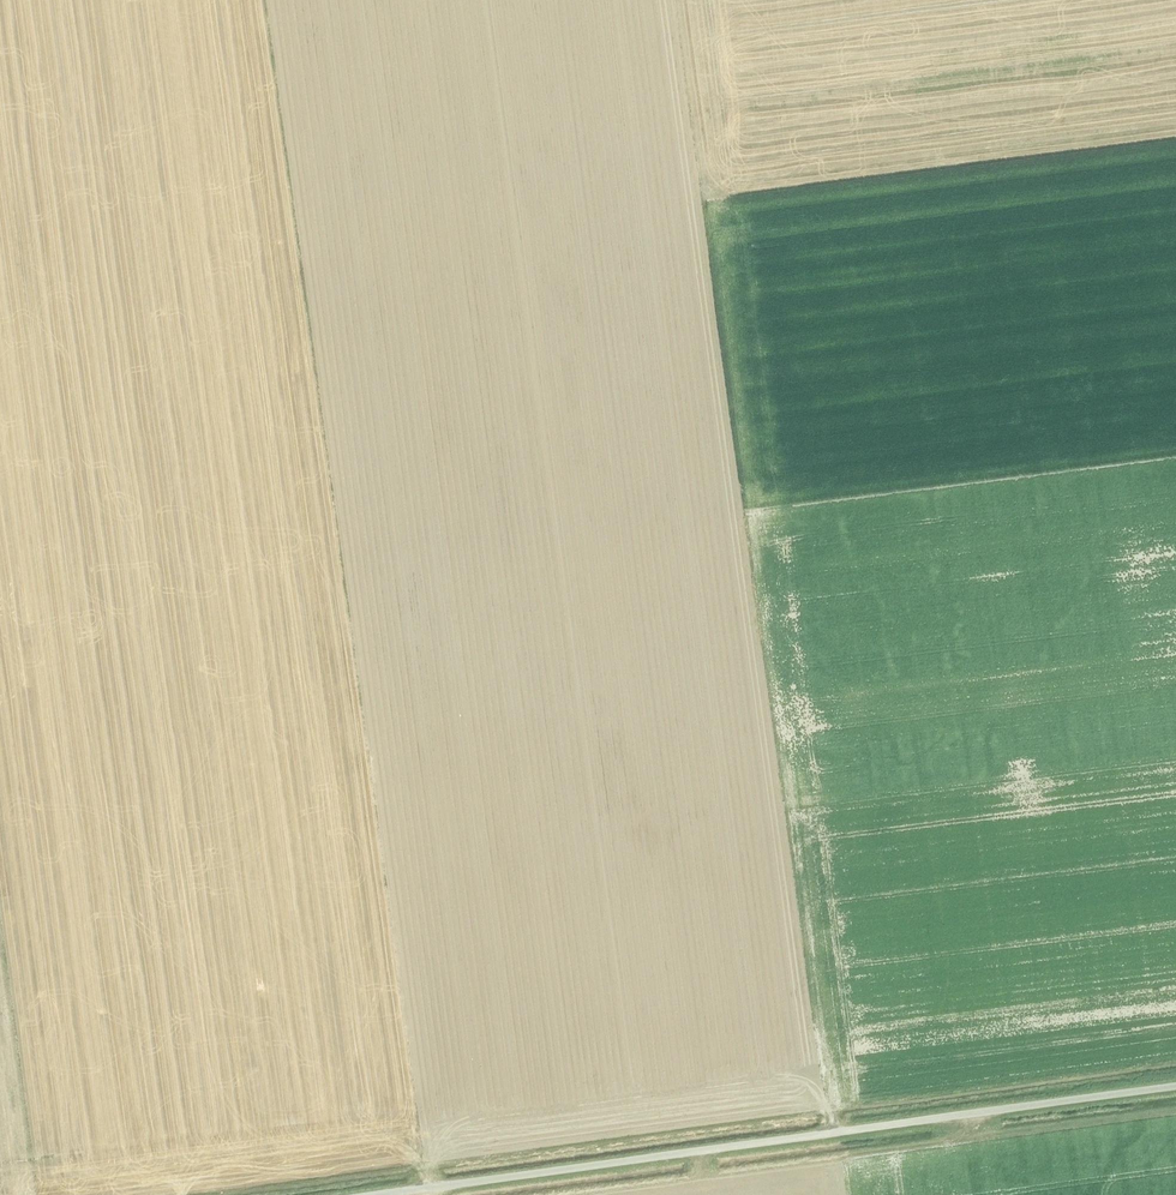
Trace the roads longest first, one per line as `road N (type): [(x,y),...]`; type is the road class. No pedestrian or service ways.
road 1 (unclassified): [(375,1194),(1175,1085)]

